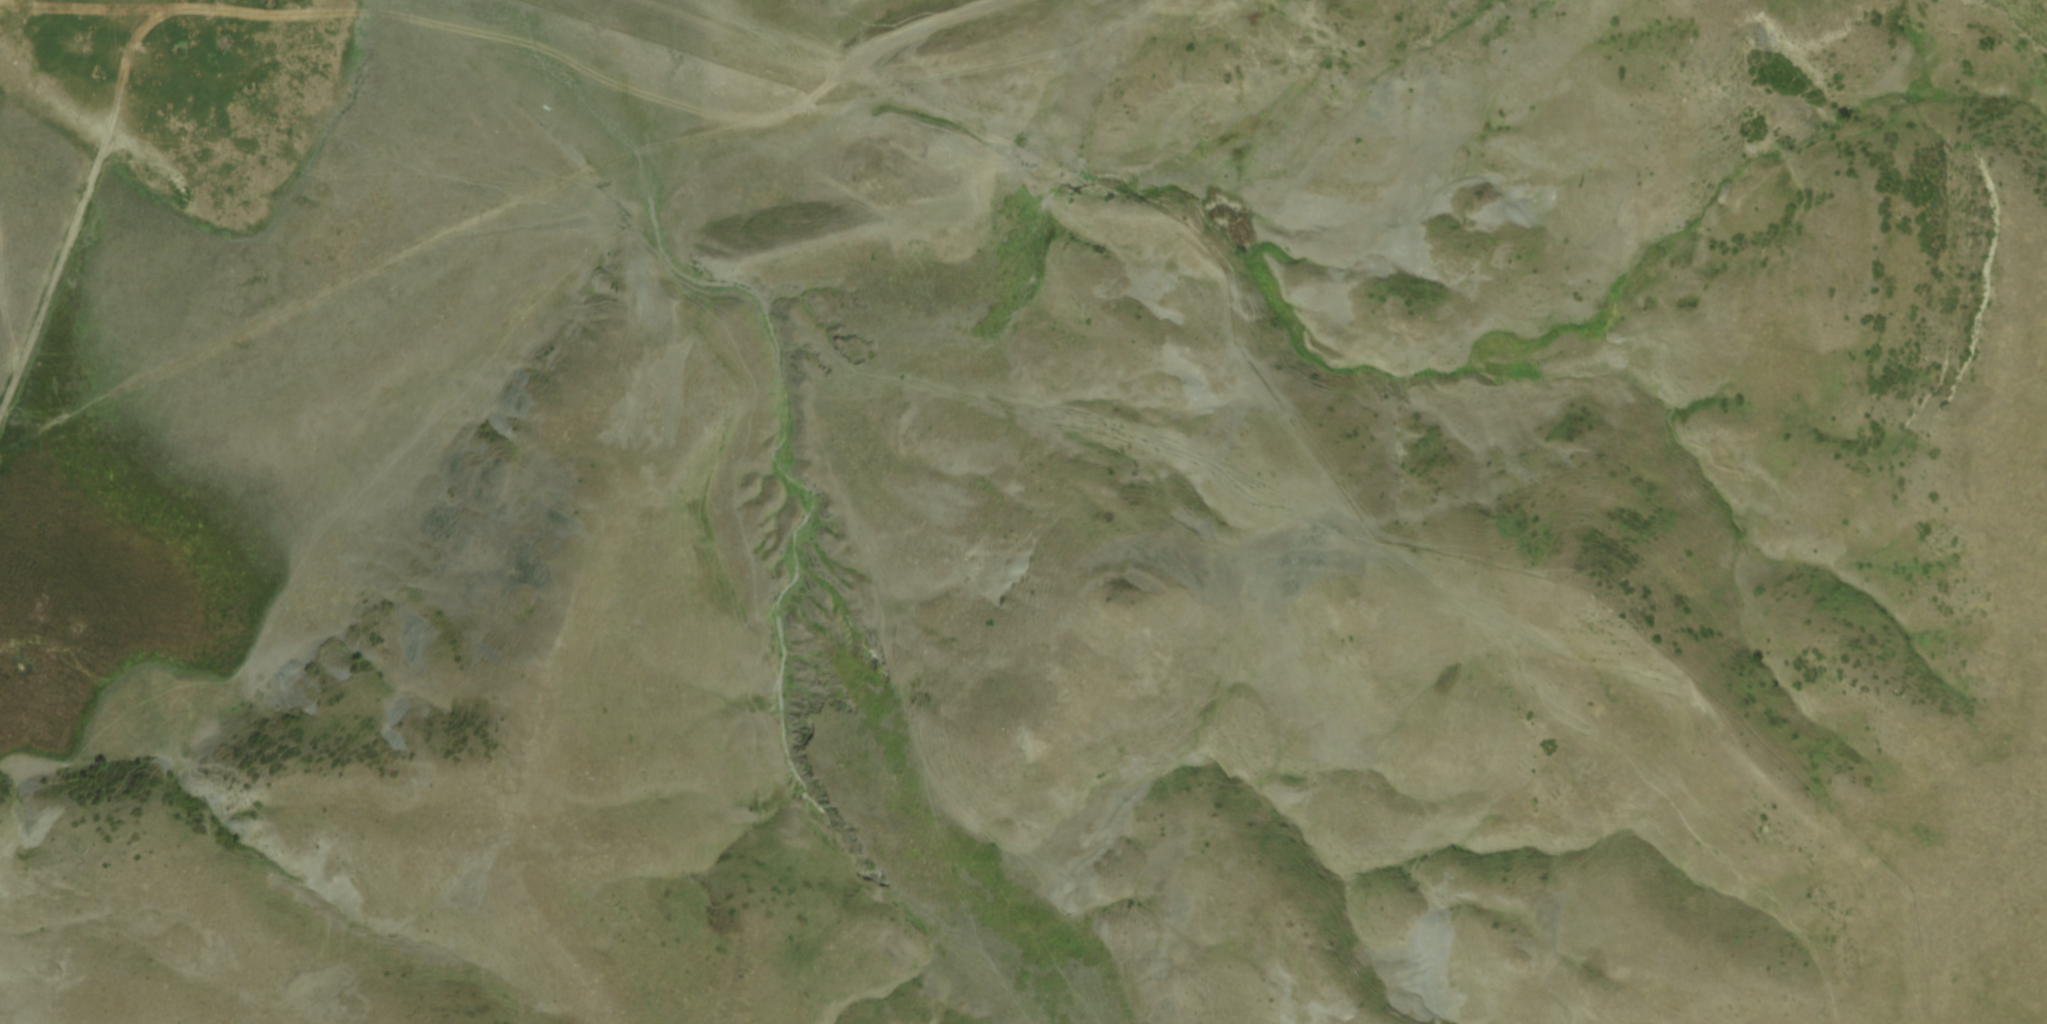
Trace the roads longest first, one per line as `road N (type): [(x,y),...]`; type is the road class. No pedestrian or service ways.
road 1 (residential): [(0,410),(106,135)]

